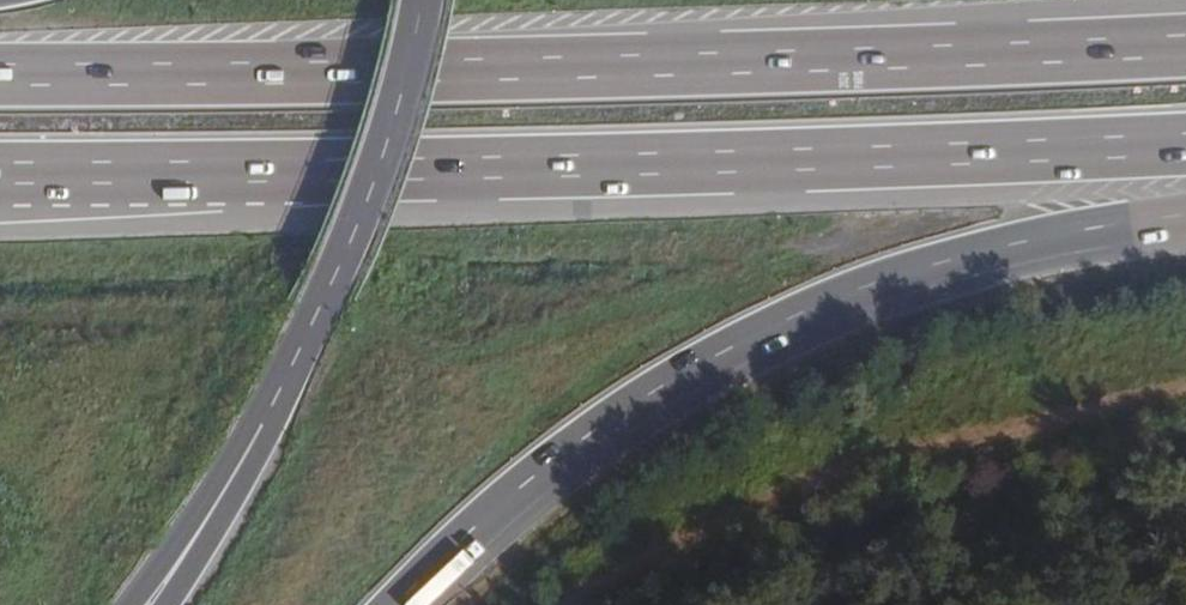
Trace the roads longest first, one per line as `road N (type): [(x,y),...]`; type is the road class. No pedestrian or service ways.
road 1 (motorway): [(0,169),(817,160),(1185,143)]
road 2 (motorway): [(1185,47),(477,70),(0,73)]
road 3 (motorway): [(398,604),(569,452),(709,360),(863,286),(978,251),(1185,215)]
road 4 (trunk): [(262,427),(343,245),(422,0)]
road 5 (motorway): [(129,604),(262,427)]
road 6 (trunk): [(166,604),(239,489),(262,427)]

